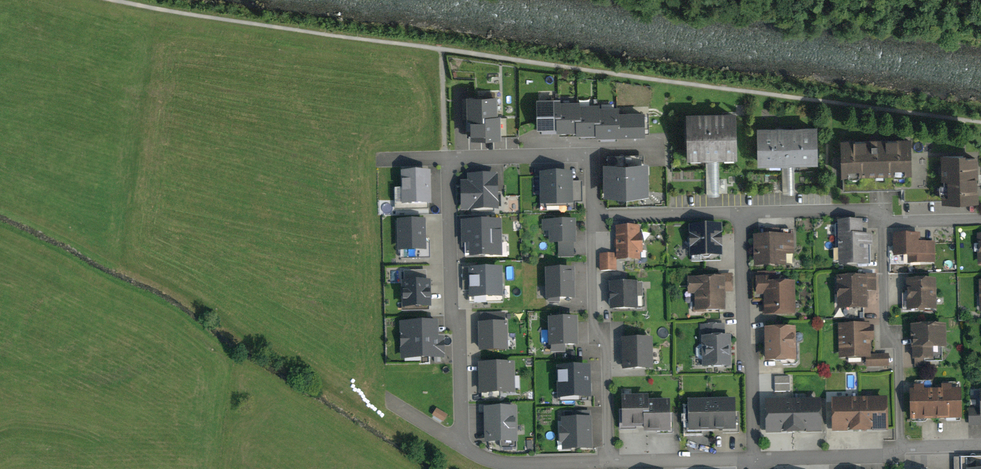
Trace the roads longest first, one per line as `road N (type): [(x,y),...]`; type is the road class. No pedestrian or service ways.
road 1 (residential): [(600,221),(587,154),(450,157),(464,442),(501,462),(612,461)]
road 2 (residential): [(739,216),(752,461)]
road 3 (residential): [(600,221),(597,316),(609,334),(612,461)]
road 4 (residential): [(902,449),(898,357),(883,328),(882,223)]
road 5 (residential): [(752,461),(902,449)]
road 6 (residential): [(882,223),(873,211),(739,216)]
road 7 (residential): [(612,461),(752,461)]
road 8 (residential): [(739,216),(600,221)]

